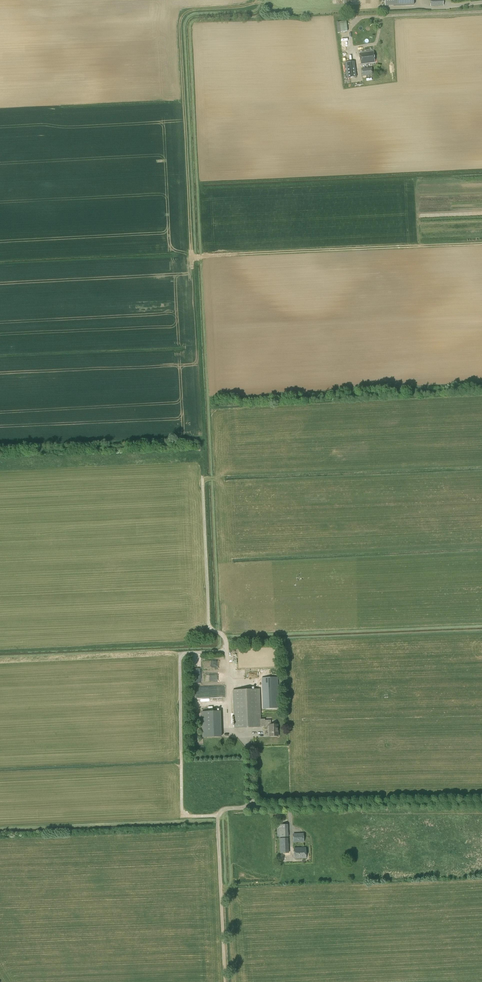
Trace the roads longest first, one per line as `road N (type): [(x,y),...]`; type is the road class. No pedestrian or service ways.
road 1 (track): [(385,9),(293,13),(256,4),(182,18),(192,255),(481,245)]
road 2 (unclassified): [(252,807),(481,798)]
road 3 (unclassified): [(225,981),(218,819),(226,809),(252,807)]

